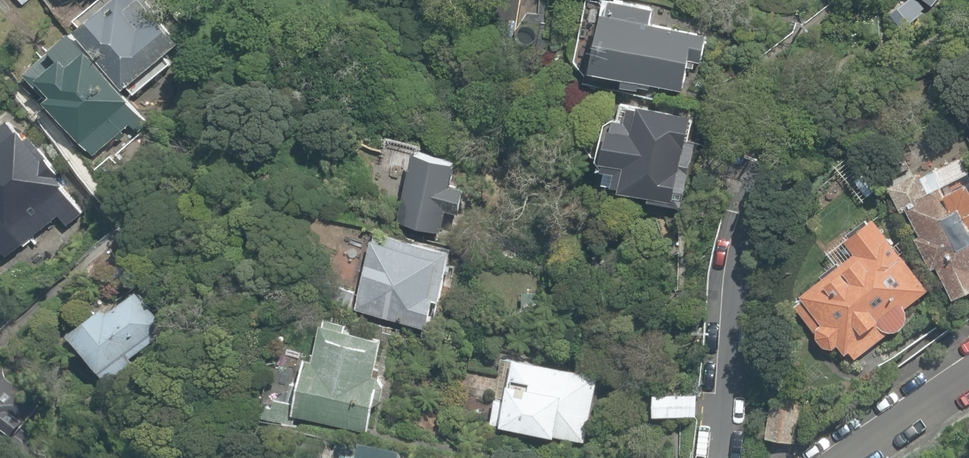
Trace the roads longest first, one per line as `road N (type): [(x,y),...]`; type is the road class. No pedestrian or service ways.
road 1 (residential): [(729,457),(750,161)]
road 2 (residential): [(819,457),(968,378)]

